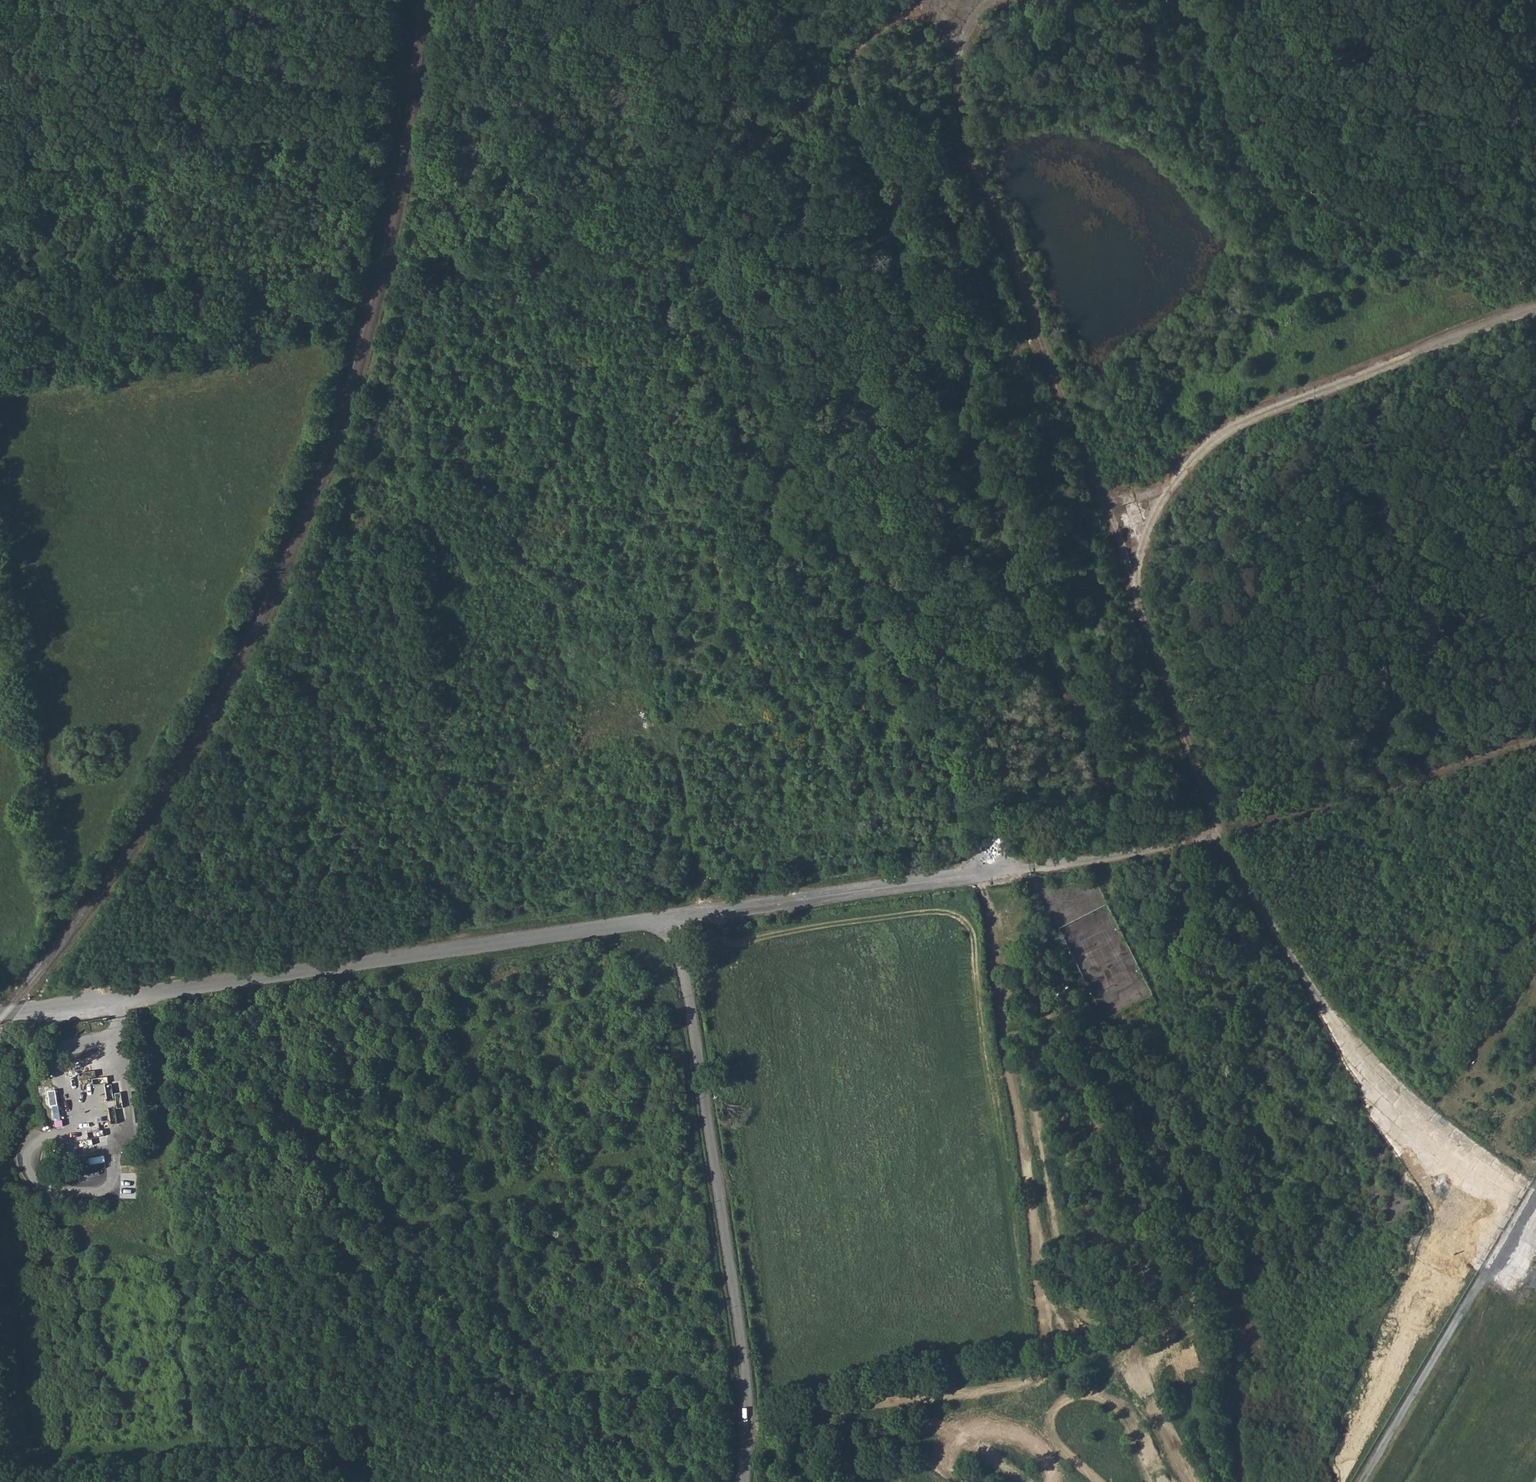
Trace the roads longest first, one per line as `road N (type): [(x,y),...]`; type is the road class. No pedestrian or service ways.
road 1 (unclassified): [(0,1011),(677,917)]
road 2 (unclassified): [(677,917),(741,1326),(743,1481)]
road 3 (unclassified): [(1179,486),(1201,443),(1535,313)]
road 4 (track): [(1535,1191),(1364,1481)]
road 5 (unclassified): [(677,917),(1004,869)]
road 6 (unclassified): [(1141,616),(1179,486)]

